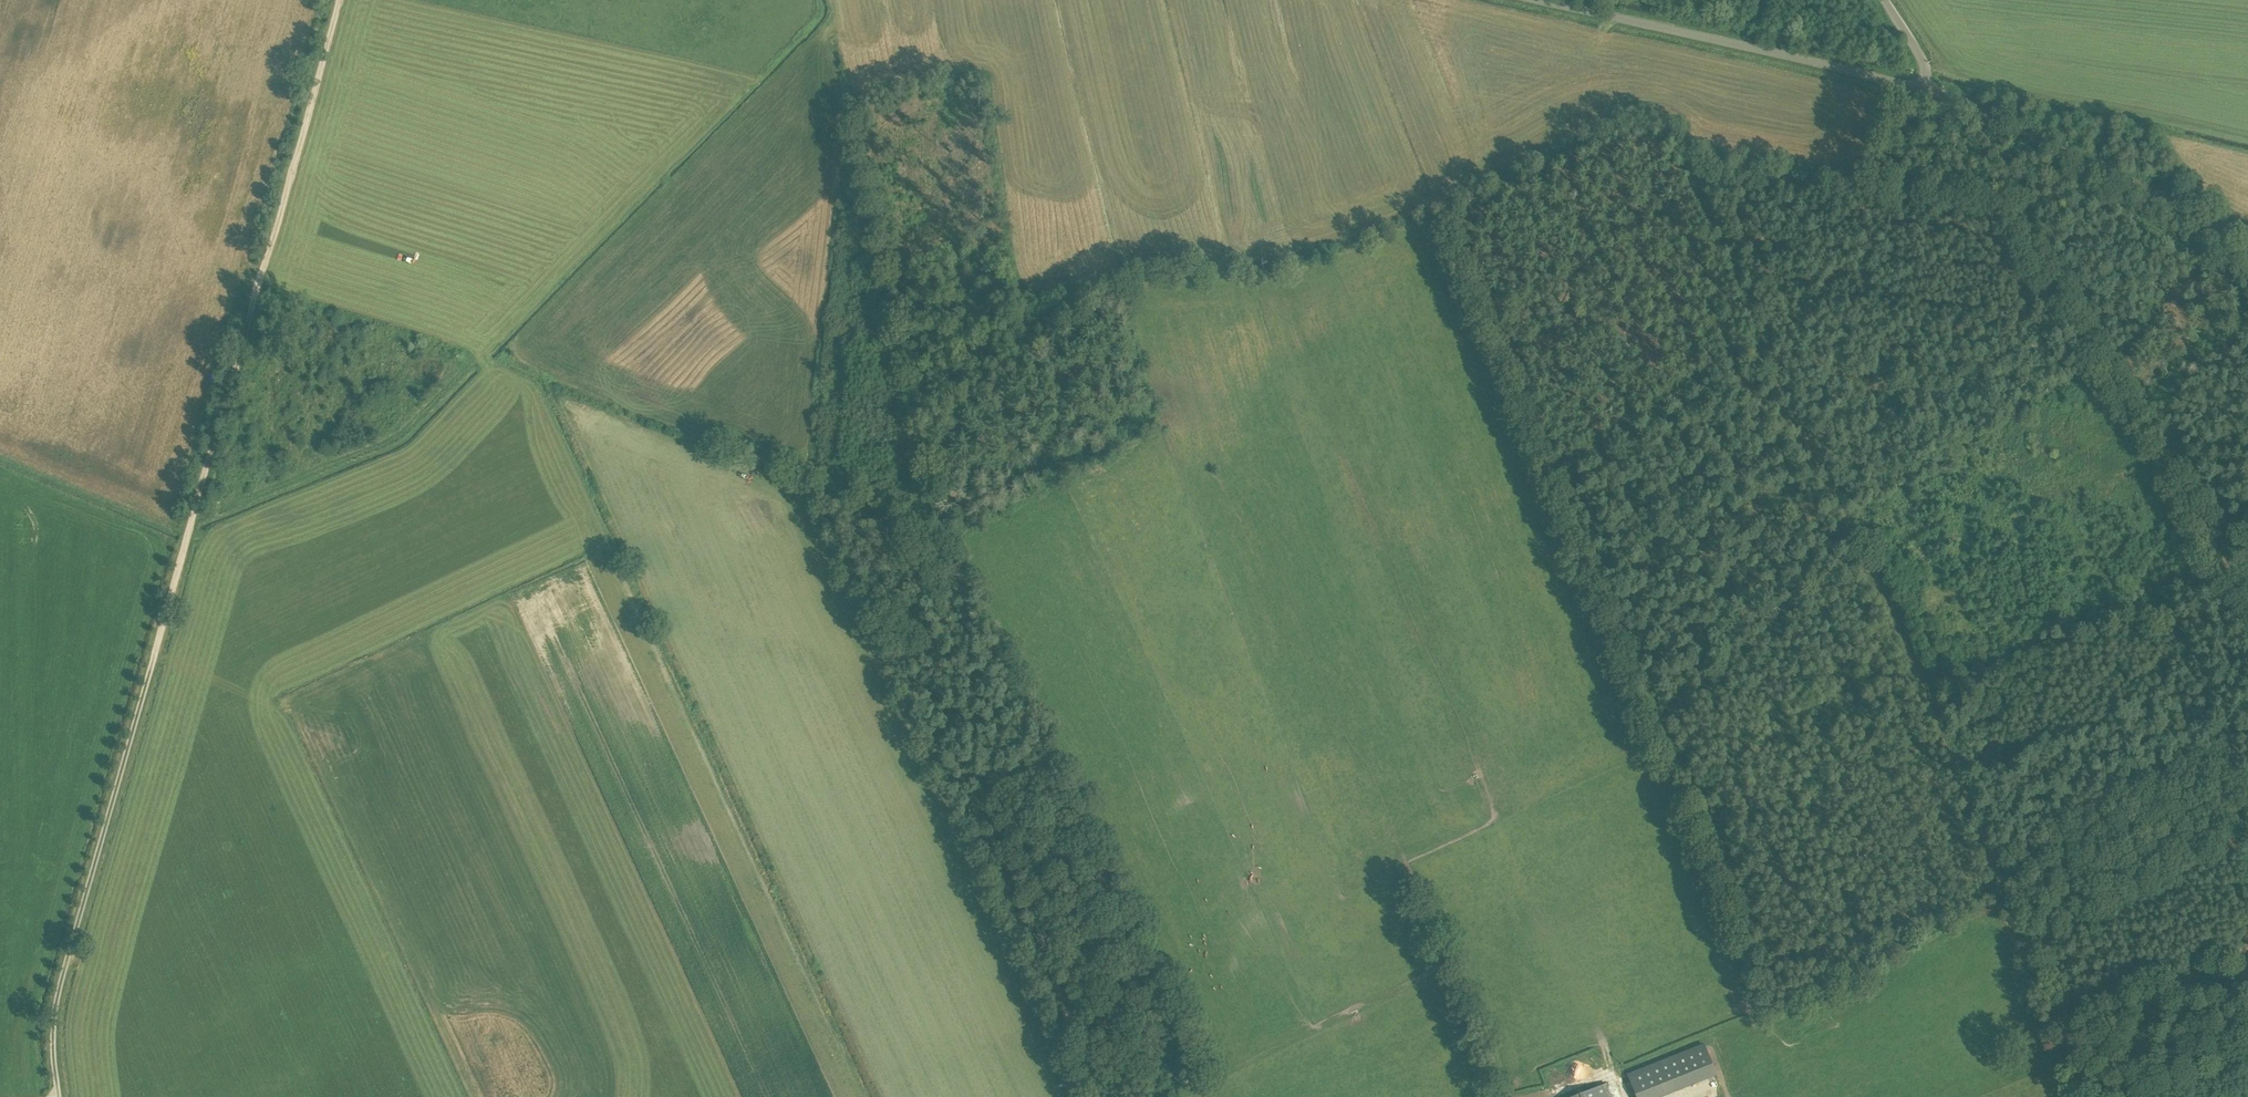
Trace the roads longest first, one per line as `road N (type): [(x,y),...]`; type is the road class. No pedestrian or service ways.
road 1 (track): [(342,0),(55,1008),(58,1096)]
road 2 (unclassified): [(1927,87),(1537,0)]
road 3 (unclassified): [(2247,238),(1980,105),(1927,87)]
road 4 (track): [(475,360),(401,433),(190,525)]

